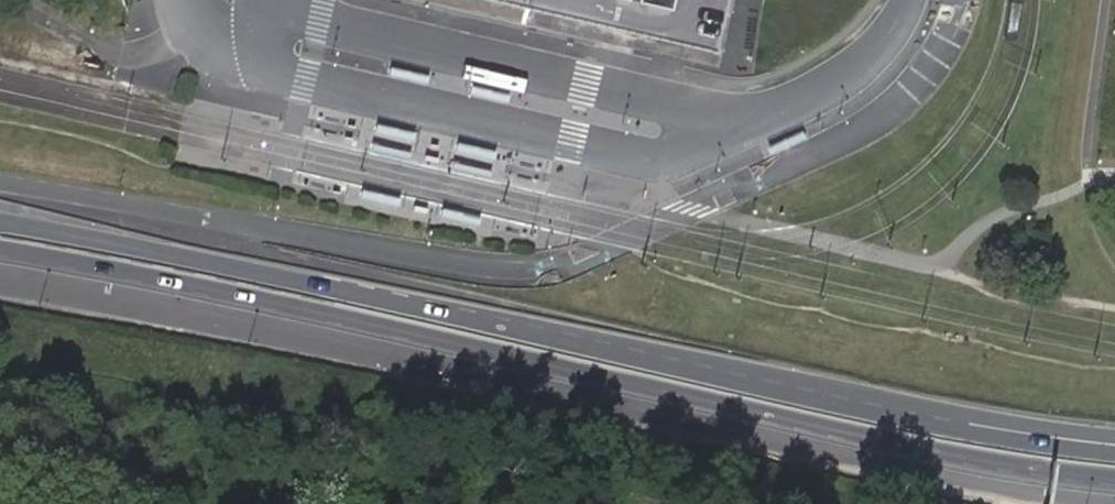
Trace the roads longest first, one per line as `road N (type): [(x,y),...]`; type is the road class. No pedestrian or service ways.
road 1 (primary): [(0,256),(408,337),(966,464)]
road 2 (primary): [(774,382),(0,220)]
road 3 (primary): [(1114,454),(968,433),(774,382)]
road 4 (primary): [(1114,435),(774,382)]
road 5 (primary): [(966,464),(1114,493)]
road 6 (primary): [(966,464),(1114,478)]

